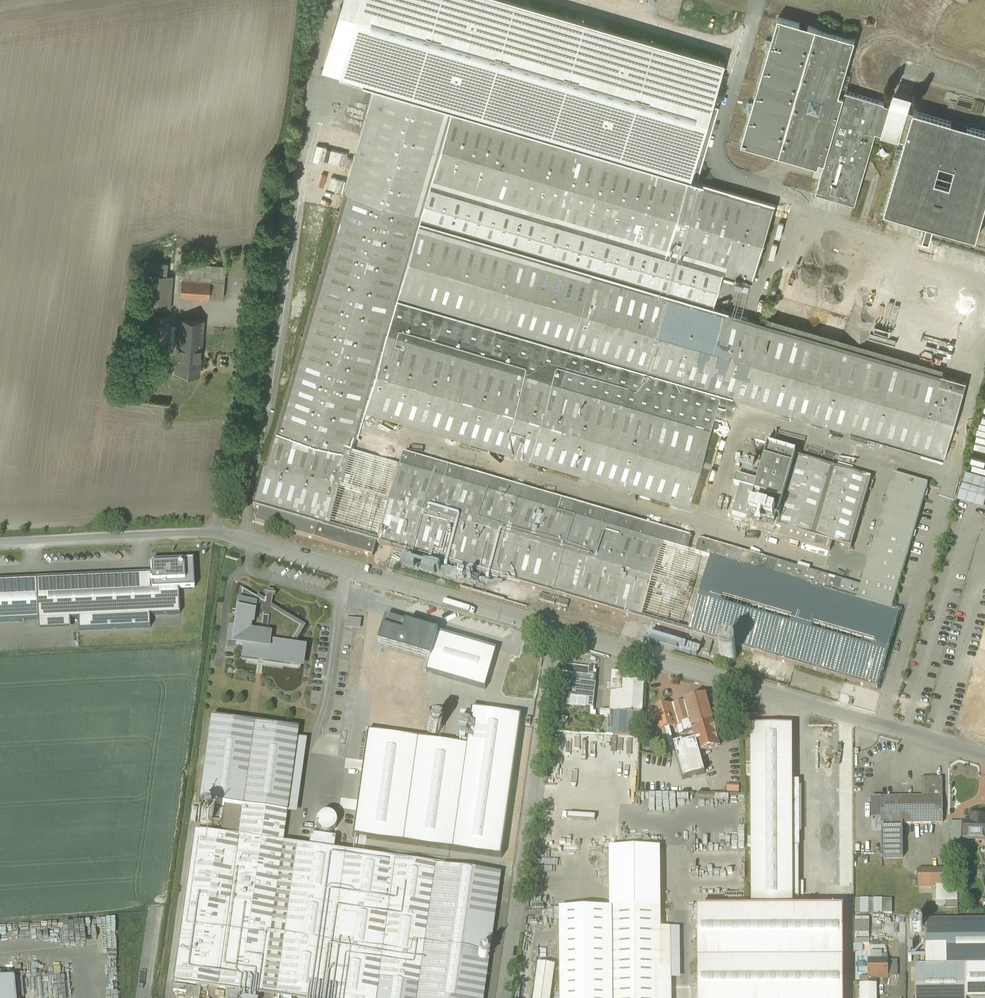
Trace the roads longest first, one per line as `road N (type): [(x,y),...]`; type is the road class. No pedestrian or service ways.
road 1 (residential): [(551,630),(222,533),(0,541)]
road 2 (residential): [(984,754),(551,630)]
road 3 (residential): [(551,630),(505,997)]

